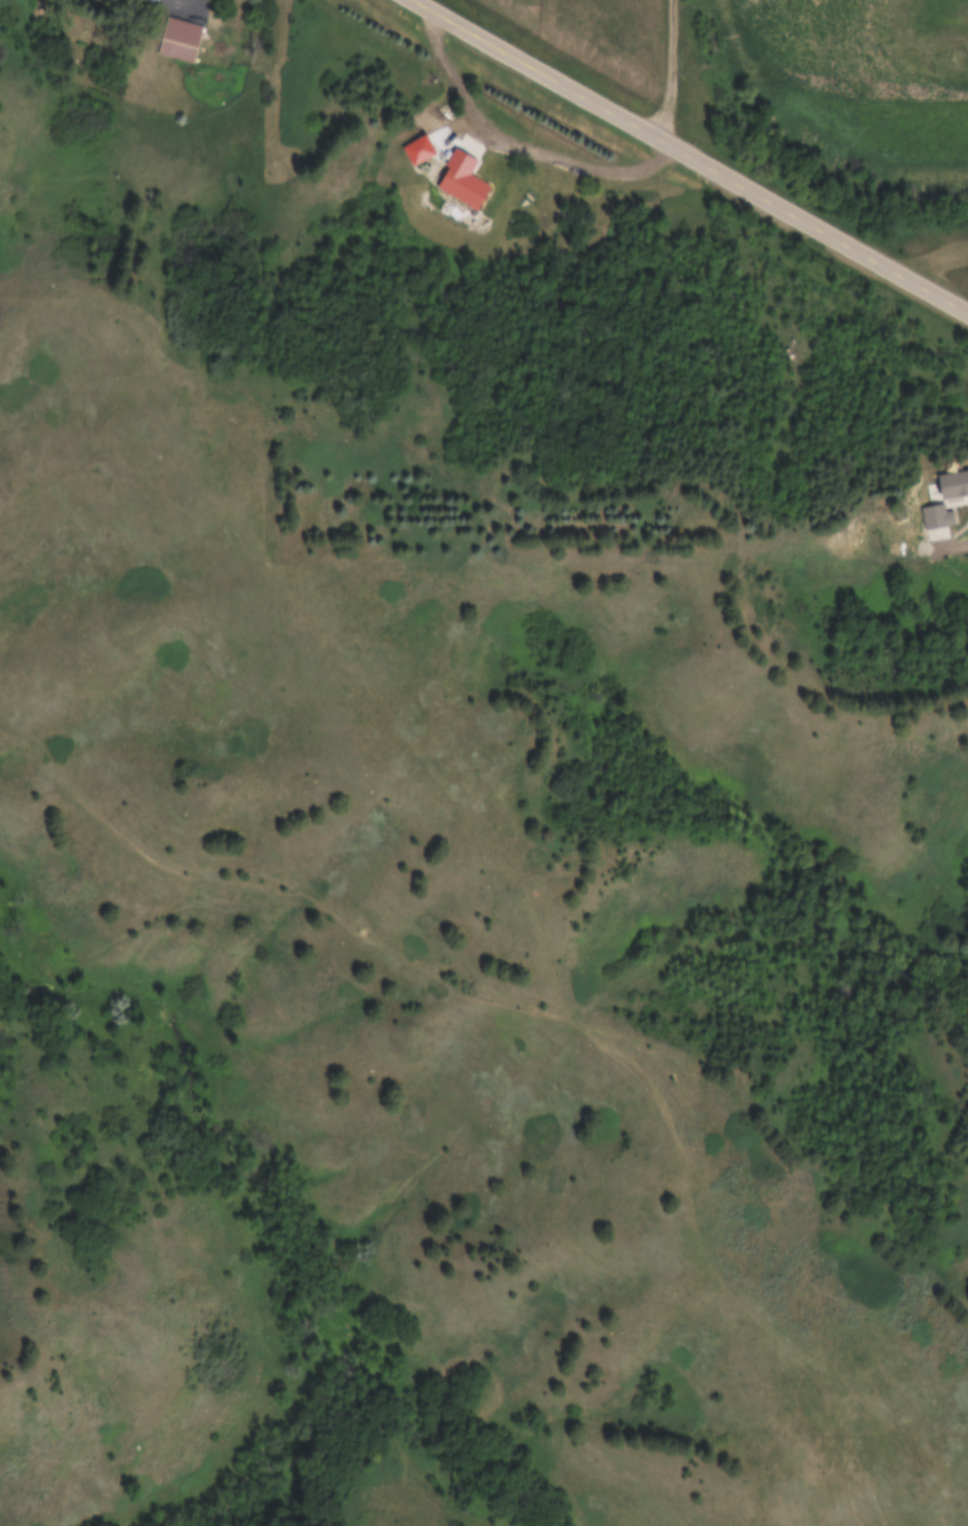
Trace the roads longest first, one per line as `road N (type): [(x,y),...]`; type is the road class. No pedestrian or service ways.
road 1 (tertiary): [(420,0),(967,307)]

